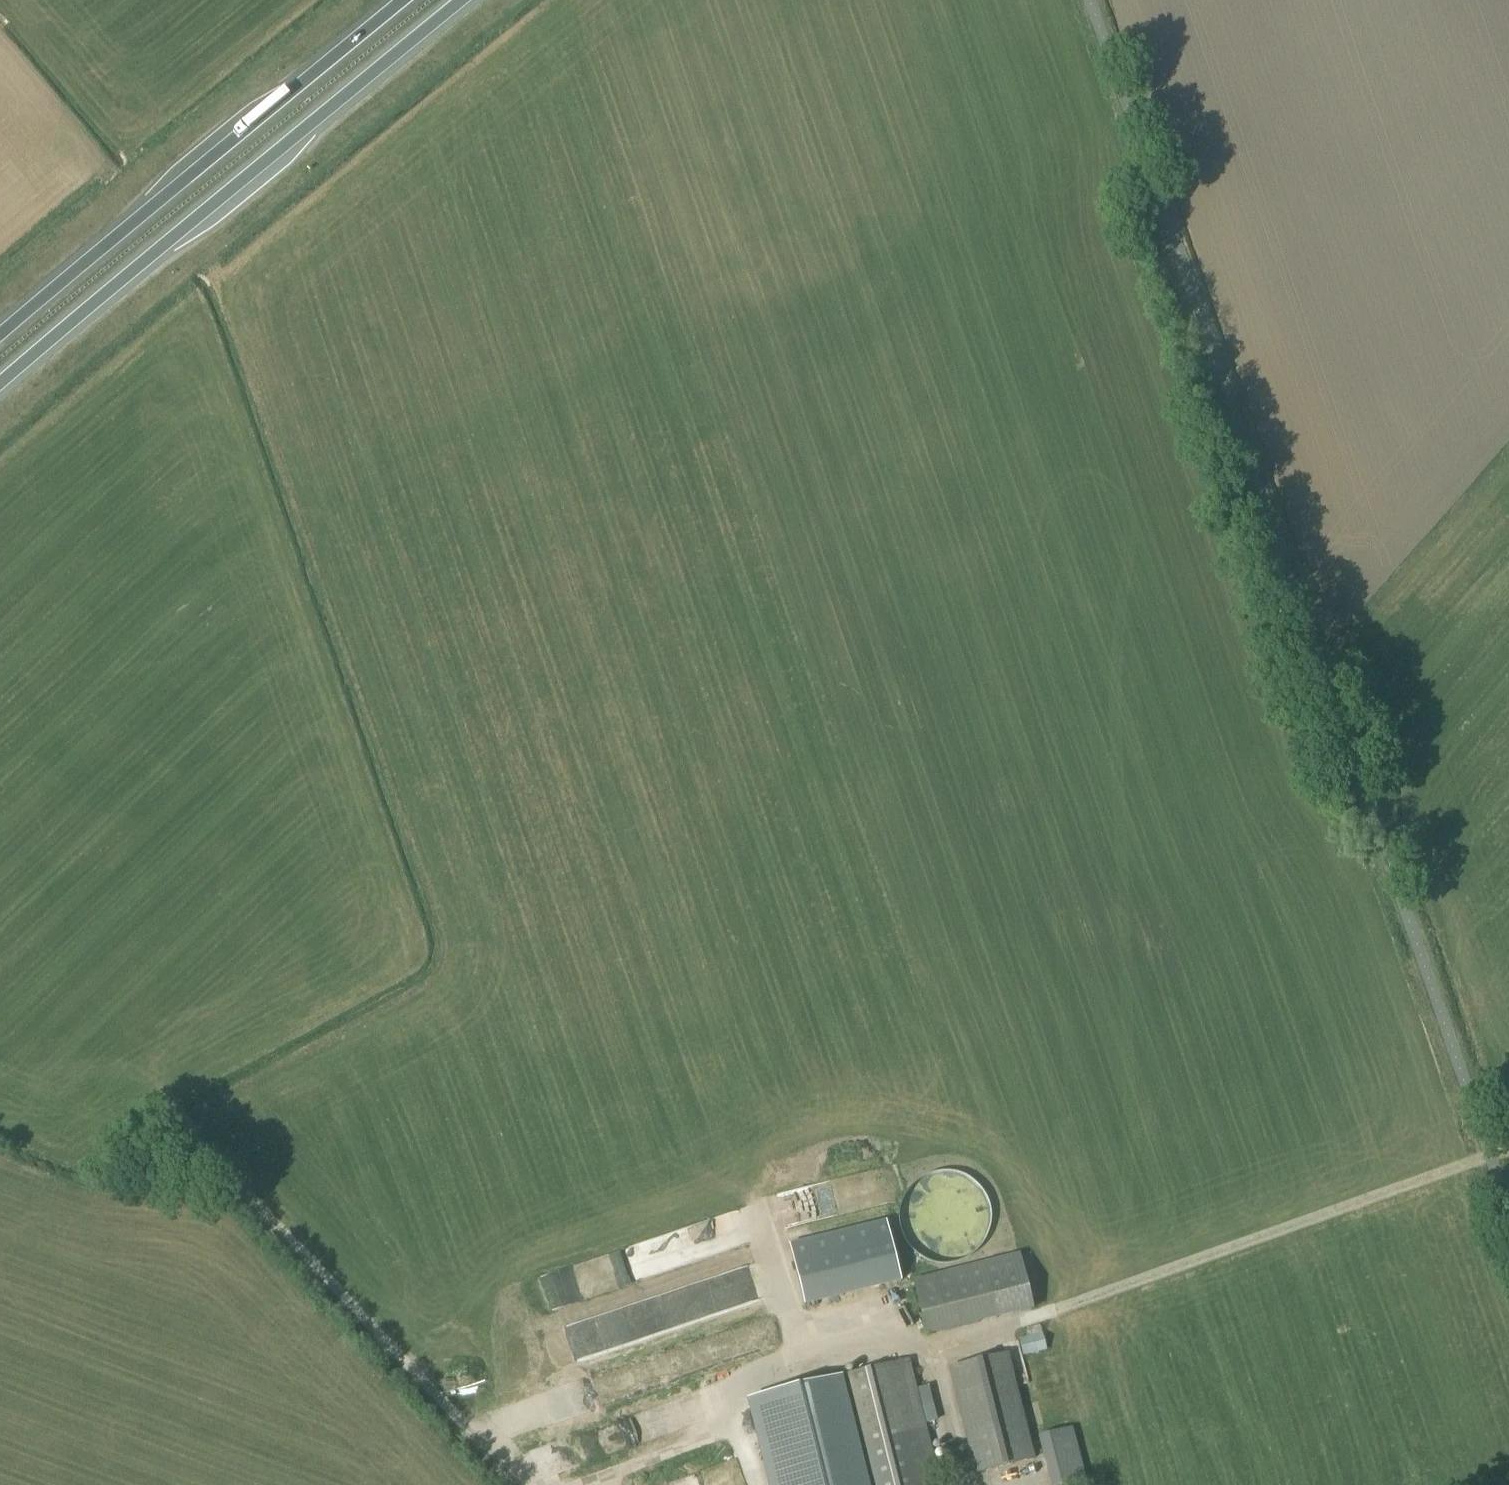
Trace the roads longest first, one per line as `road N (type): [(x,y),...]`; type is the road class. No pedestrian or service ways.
road 1 (trunk): [(0,387),(463,0)]
road 2 (trunk): [(402,0),(0,338)]

